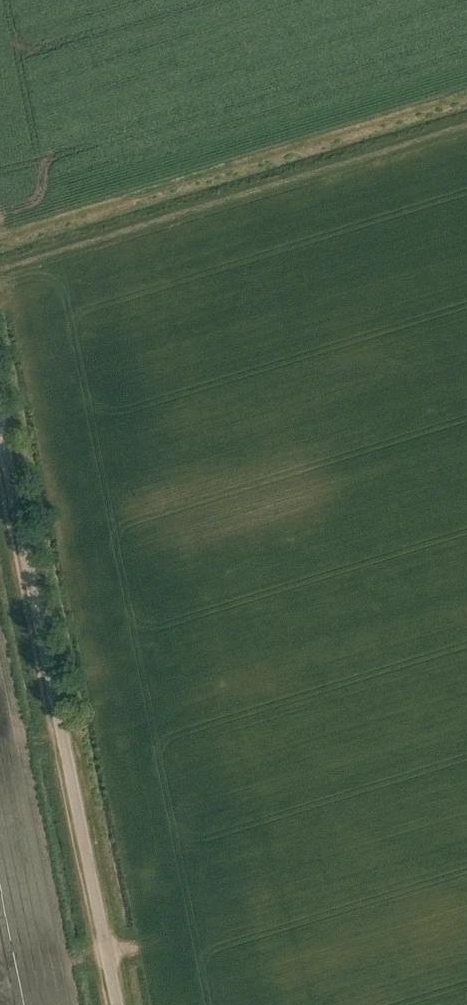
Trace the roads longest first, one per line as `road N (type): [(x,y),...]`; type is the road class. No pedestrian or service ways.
road 1 (unclassified): [(117,1004),(0,430)]

